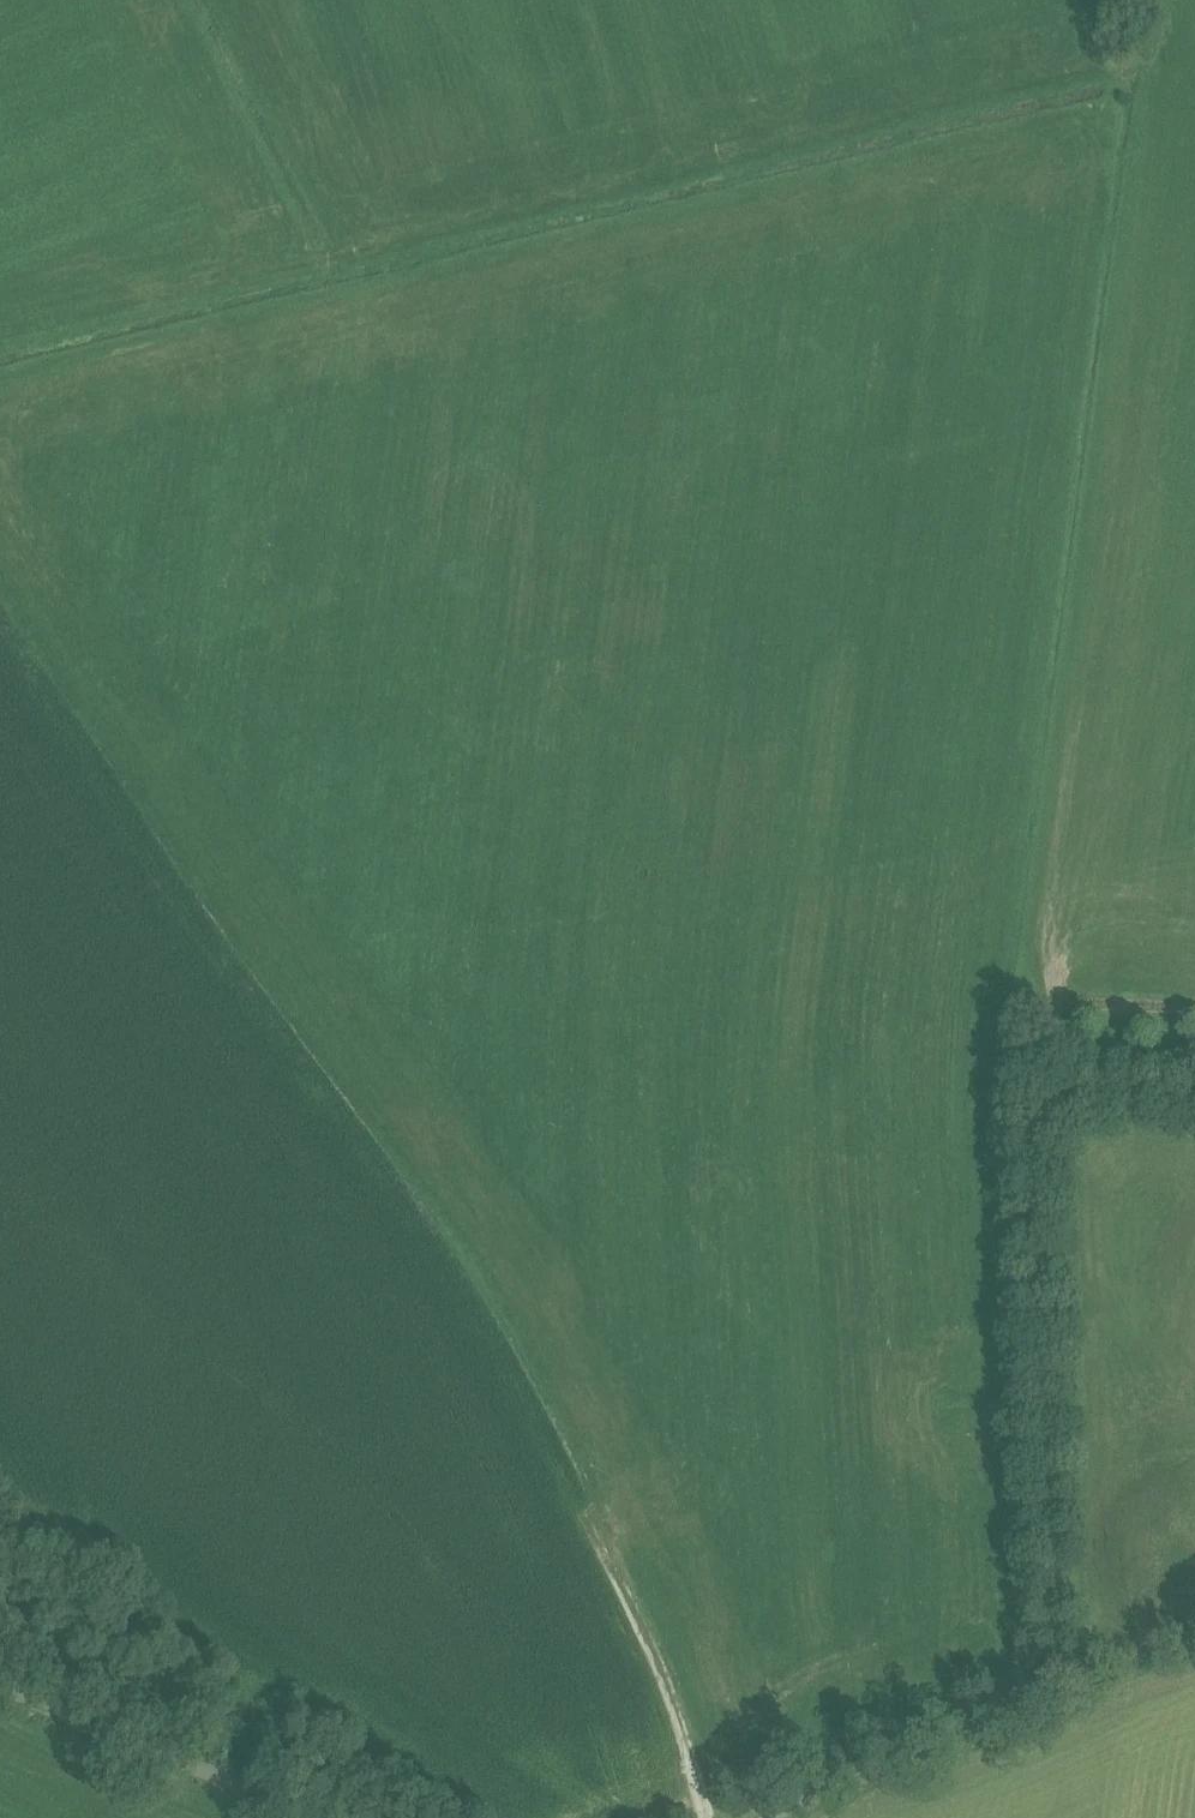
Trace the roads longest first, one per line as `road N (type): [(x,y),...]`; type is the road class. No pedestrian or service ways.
road 1 (unclassified): [(334,1817),(0,1684)]

